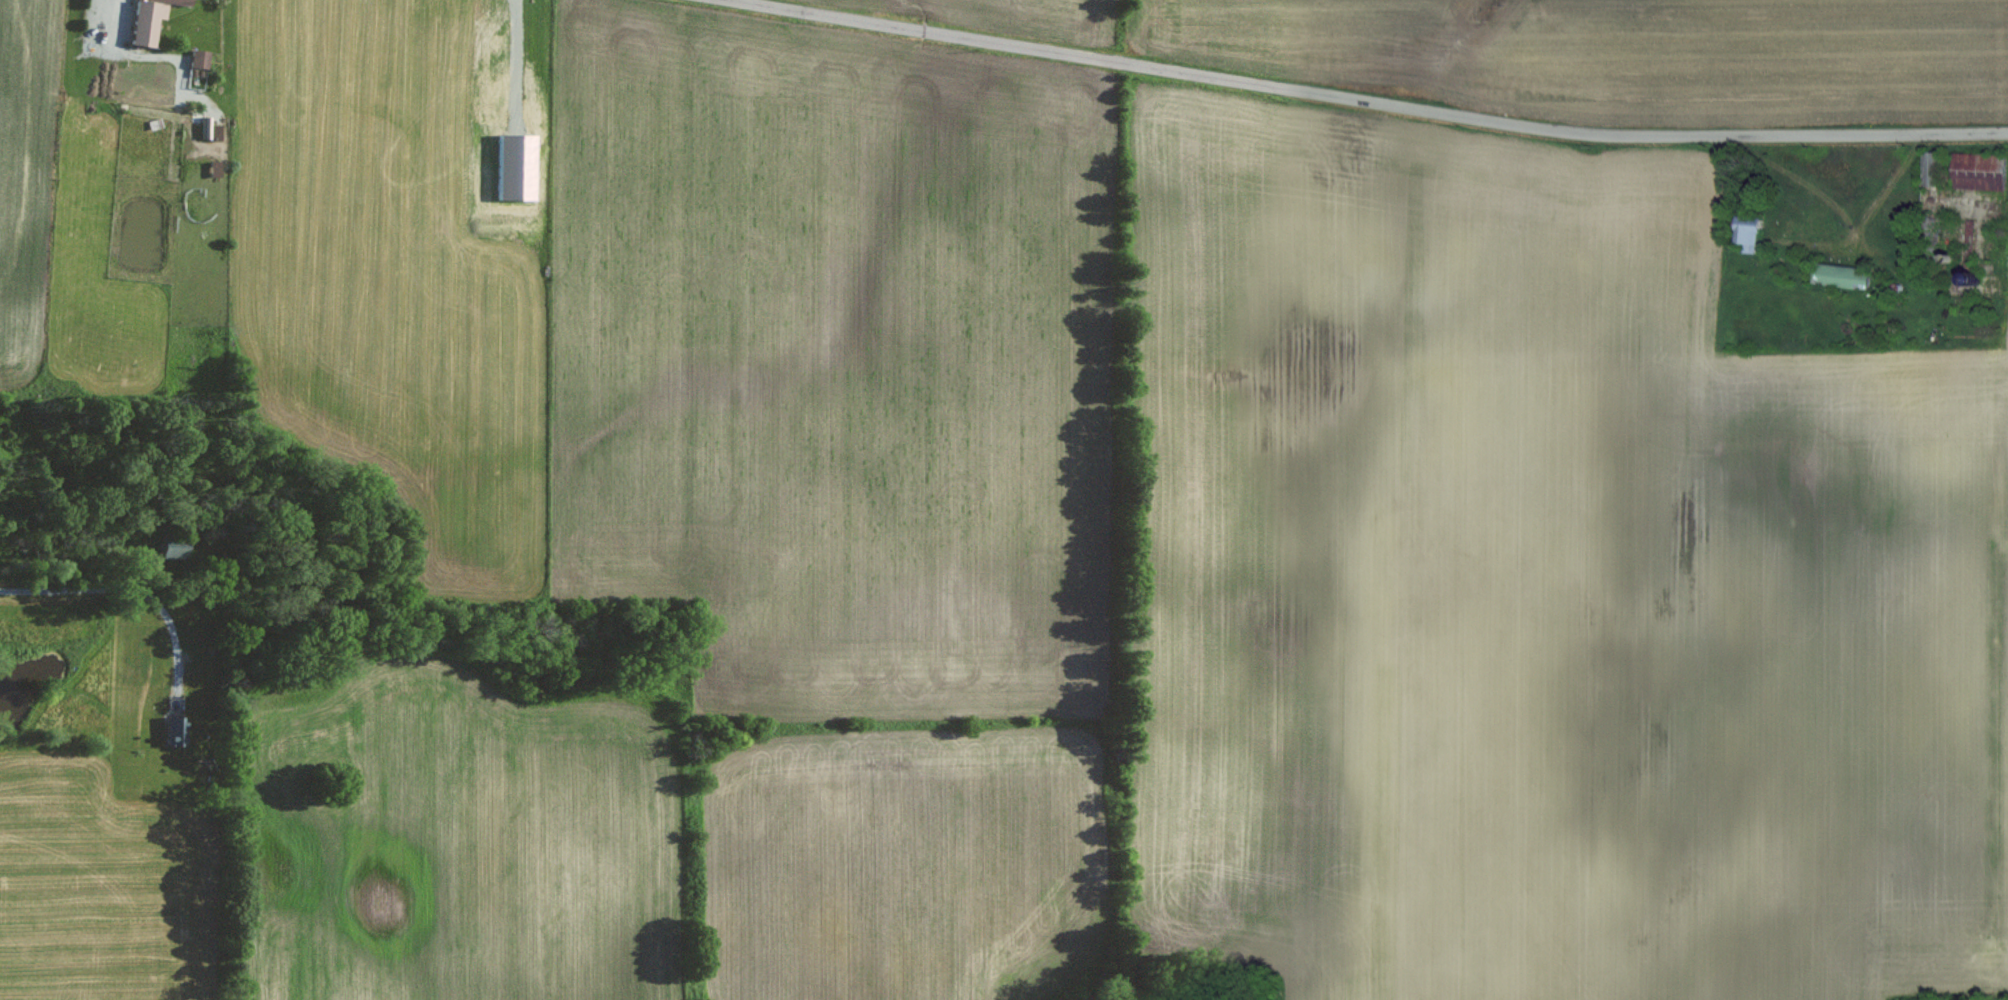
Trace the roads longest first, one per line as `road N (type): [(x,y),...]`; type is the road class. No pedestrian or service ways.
road 1 (residential): [(2007,133),(1589,136),(727,0)]

